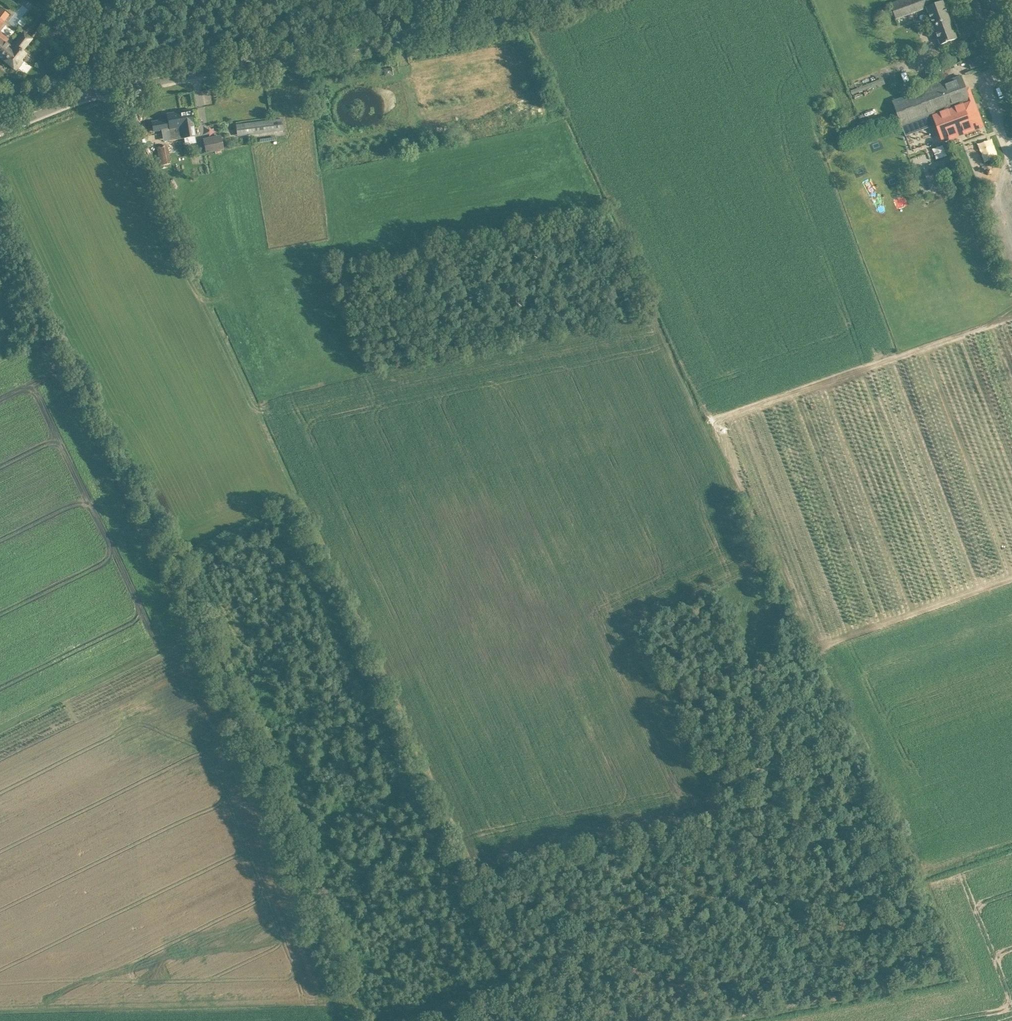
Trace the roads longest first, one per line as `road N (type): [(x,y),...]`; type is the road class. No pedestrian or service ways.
road 1 (unclassified): [(0,131),(116,89),(558,0)]

